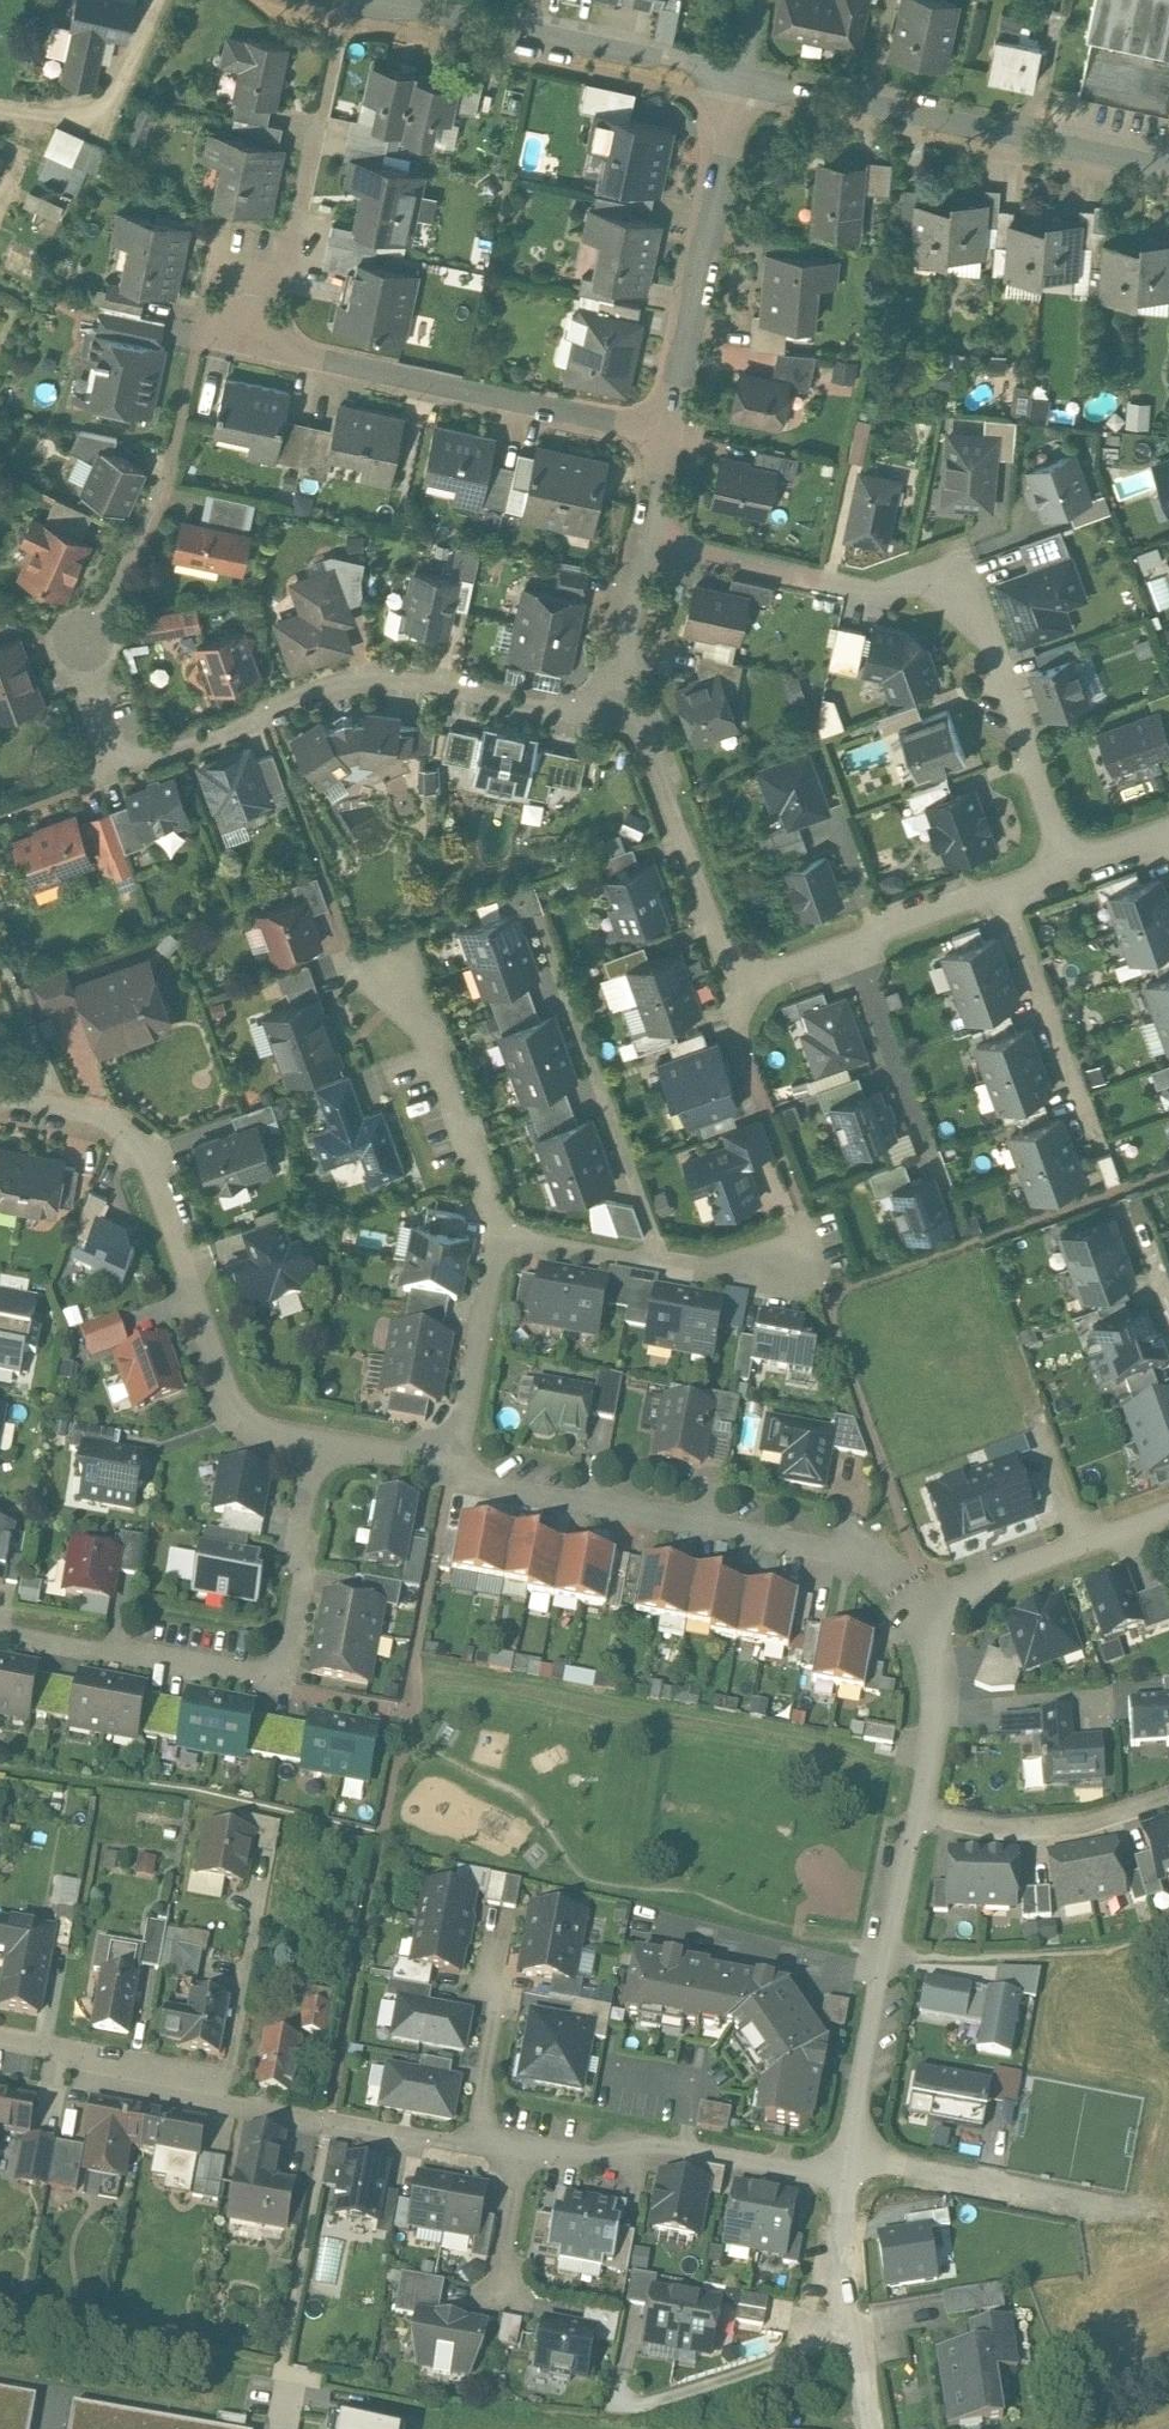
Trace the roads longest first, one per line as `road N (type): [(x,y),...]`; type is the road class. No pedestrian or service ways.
road 1 (residential): [(625,676),(575,714),(423,677),(377,675),(116,759),(83,644)]
road 2 (residential): [(649,536),(884,592),(963,563),(1069,865)]
road 3 (residential): [(0,1098),(108,1120),(147,1155),(234,1417),(272,1437),(318,1443)]
road 4 (residential): [(0,1629),(262,1680),(283,1670),(308,1560),(300,1537),(318,1443)]
road 5 (residential): [(452,1479),(852,1554),(884,1566),(920,1616)]
road 6 (residential): [(1168,170),(741,78)]
road 7 (residential): [(265,344),(669,426)]
road 8 (residential): [(741,78),(372,0)]
road 9 (residential): [(920,1814),(849,2177)]
road 10 (residential): [(669,426),(741,78)]
road 11 (residential): [(738,987),(1069,865)]
road 12 (residential): [(849,2177),(627,2140),(550,2161),(522,2156)]
road 13 (residential): [(738,987),(625,676)]
road 14 (residential): [(500,1237),(821,1294)]
road 15 (residential): [(849,2177),(894,2164),(1135,2212)]
road 16 (residential): [(500,1237),(405,963)]
road 17 (track): [(1168,1934),(1106,1954),(887,1956)]
road 18 (residential): [(920,1616),(1168,1516)]
road 19 (residential): [(849,2177),(844,2247),(873,2428)]
road 20 (residential): [(920,1814),(996,1831),(1080,1827),(1167,1800)]
road 21 (residential): [(452,1479),(500,1237)]
road 22 (residential): [(499,1916),(489,1978),(501,2009),(477,2148)]
road 23 (residential): [(321,120),(265,344)]
road 24 (residential): [(0,2043),(191,2080)]
road 25 (residential): [(522,2156),(499,2308)]
road 26 (residential): [(477,2148),(328,2121)]
road 27 (residential): [(625,676),(649,536)]
road 28 (residential): [(318,1443),(412,1456),(452,1479)]
road 29 (residential): [(932,1735),(935,1659),(920,1616)]

